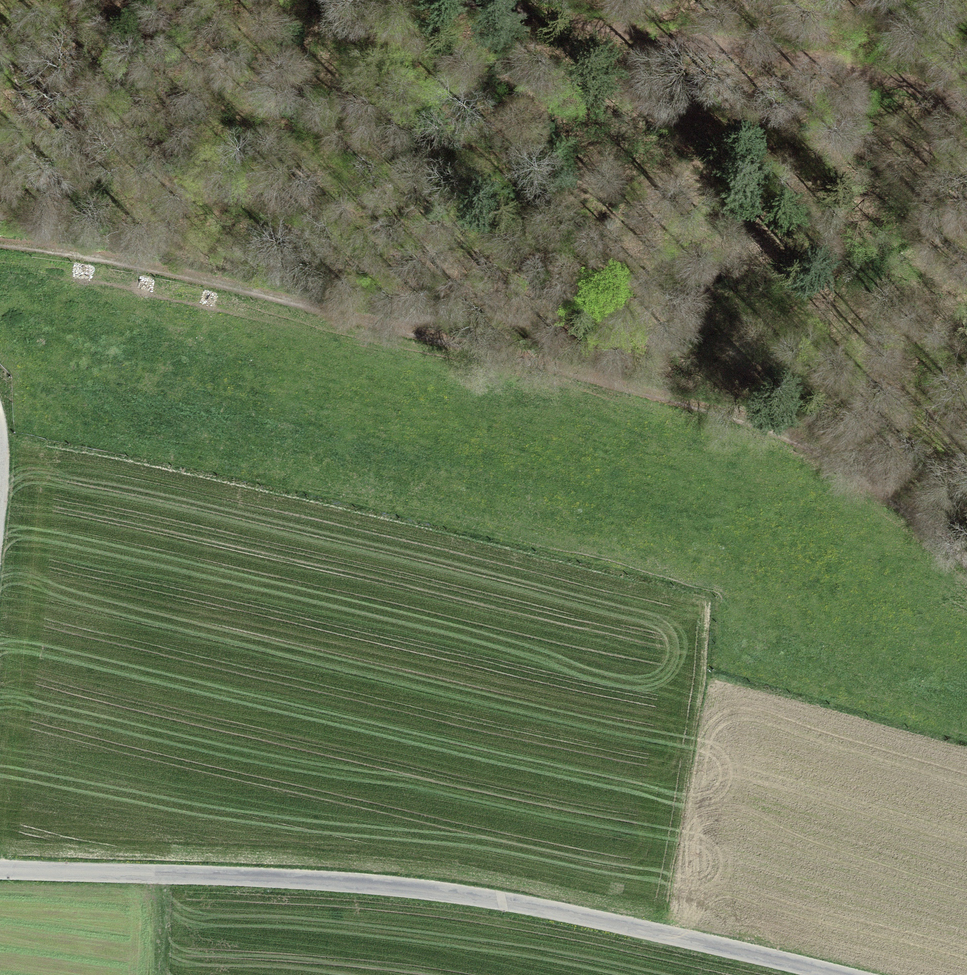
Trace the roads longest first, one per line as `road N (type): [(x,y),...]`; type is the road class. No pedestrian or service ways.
road 1 (track): [(0,245),(588,379),(780,431),(918,515),(966,562)]
road 2 (unclassified): [(843,974),(437,890),(325,878),(0,868)]
road 3 (track): [(459,0),(848,70),(966,109)]

